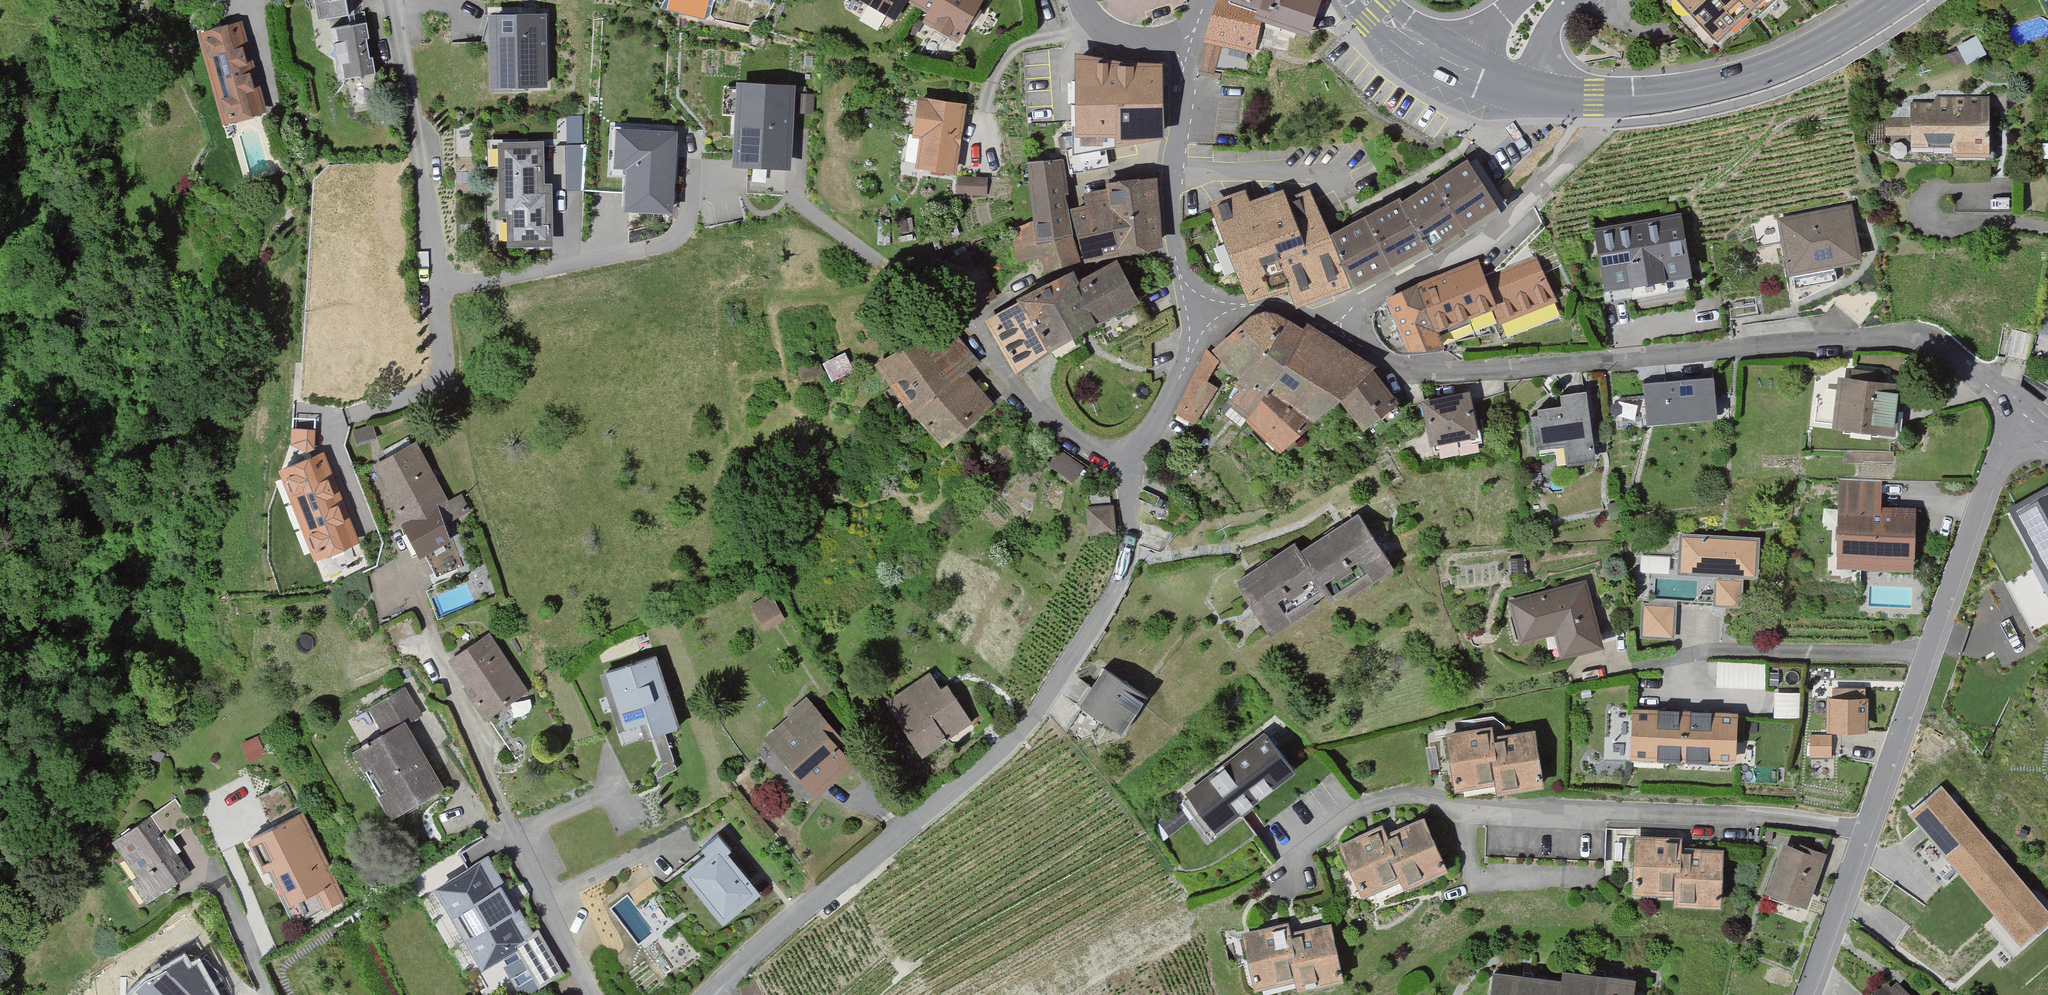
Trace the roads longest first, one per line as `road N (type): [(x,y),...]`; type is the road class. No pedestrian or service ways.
road 1 (residential): [(1207,301),(1192,362),(1130,461),(1131,556),(1122,589),(1050,696),(1016,741),(712,994)]
road 2 (residential): [(2019,410),(1943,346),(1917,336),(1487,373),(1417,370),(1372,355),(1332,325)]
road 3 (residential): [(1867,840),(1777,818),(1463,816),(1415,800),(1368,809),(1298,852)]
road 4 (residential): [(2019,410),(1867,840)]
road 5 (tertiary): [(1501,91),(1595,99),(1703,90),(1783,67),(1903,0)]
road 6 (residential): [(1332,325),(1494,246),(1585,143),(1592,123)]
road 7 (residential): [(440,285),(398,0)]
road 8 (residential): [(1207,301),(1182,278),(1173,235),(1186,48)]
road 9 (residential): [(1867,840),(1811,994)]
road 10 (tertiary): [(1368,0),(1433,59),(1501,91)]
road 11 (residential): [(268,994),(196,852)]
road 12 (residential): [(1332,325),(1207,301)]
road 13 (residential): [(1186,48),(1134,49),(1106,33),(1080,0)]

